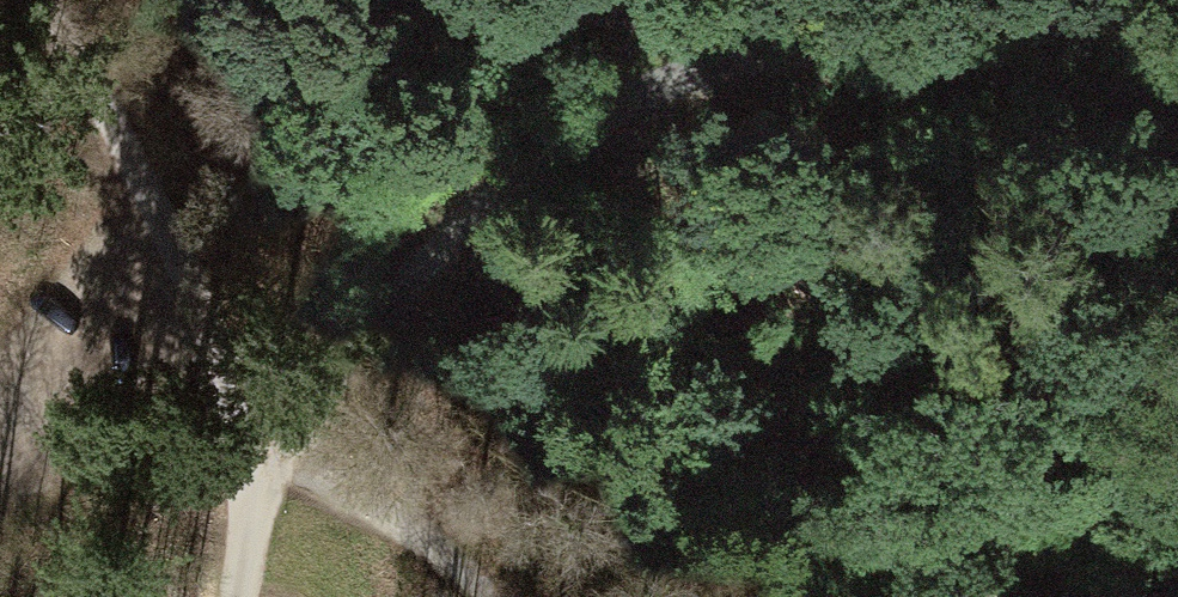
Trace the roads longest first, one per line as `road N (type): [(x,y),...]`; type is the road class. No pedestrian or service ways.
road 1 (unclassified): [(1177,109),(984,62),(722,31),(501,188),(336,361),(278,453),(244,596)]
road 2 (track): [(116,143),(278,453),(465,596)]
road 3 (track): [(501,0),(722,31)]
road 4 (track): [(43,0),(116,143)]

